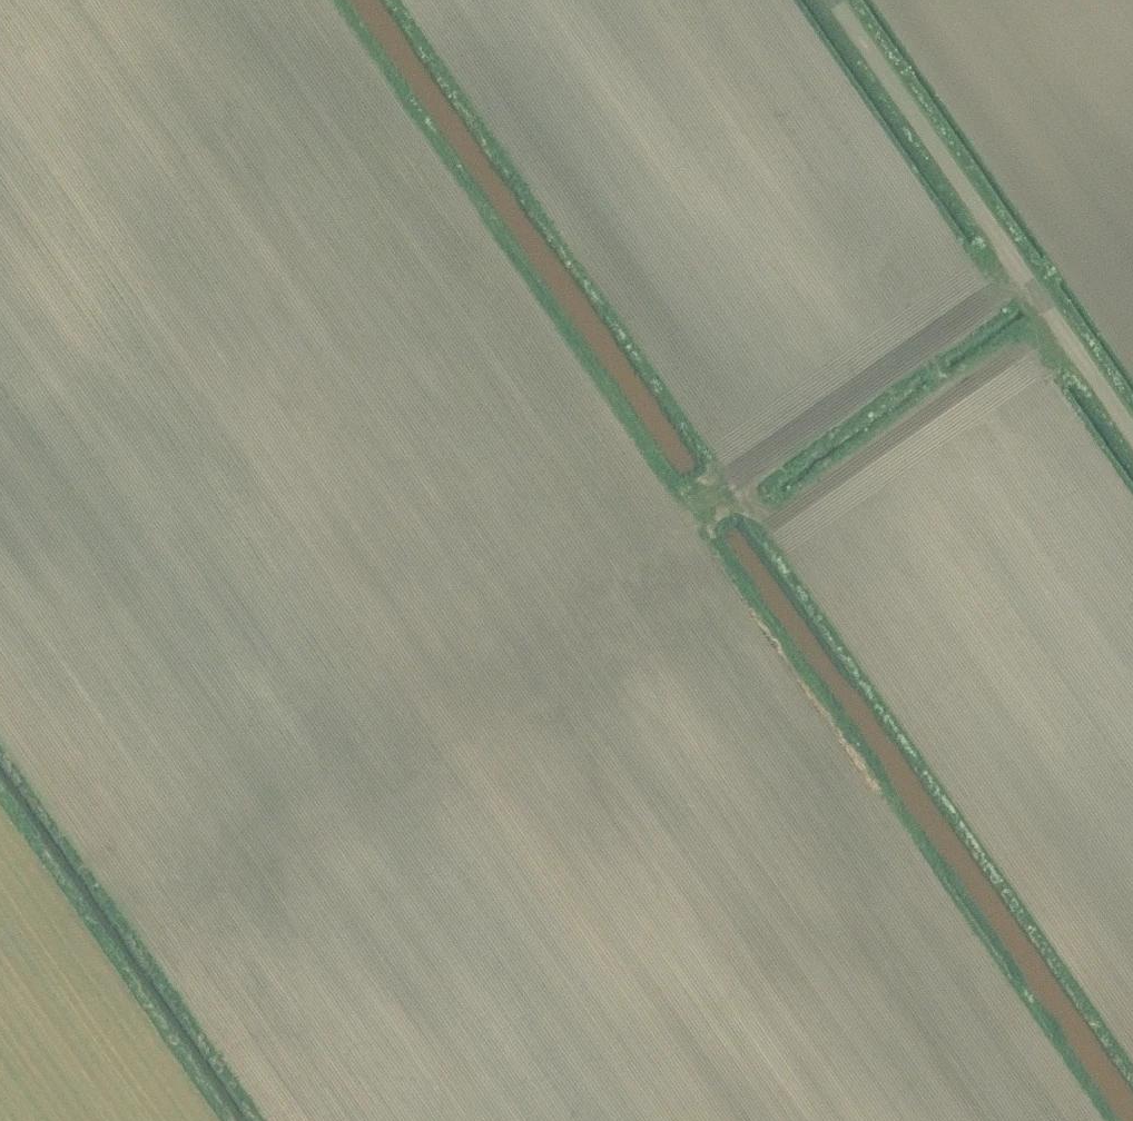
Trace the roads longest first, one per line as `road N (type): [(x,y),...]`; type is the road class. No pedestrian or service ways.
road 1 (unclassified): [(1132,440),(830,0)]

